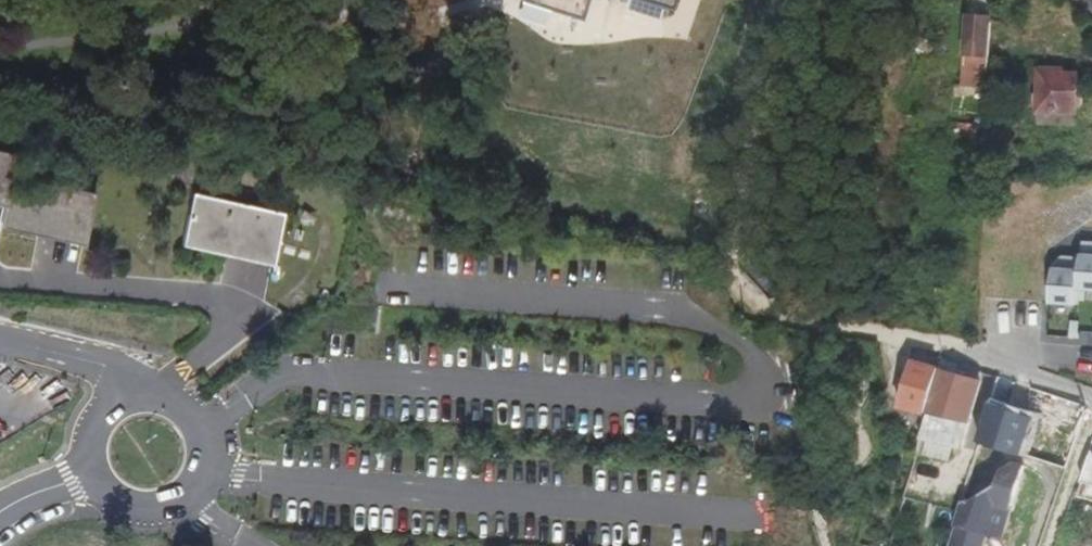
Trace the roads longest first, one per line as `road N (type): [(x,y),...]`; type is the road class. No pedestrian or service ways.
road 1 (unclassified): [(91,473),(114,500),(167,507),(195,487),(208,444),(185,400),(154,388),(105,404),(87,436)]
road 2 (residential): [(950,349),(1091,397)]

